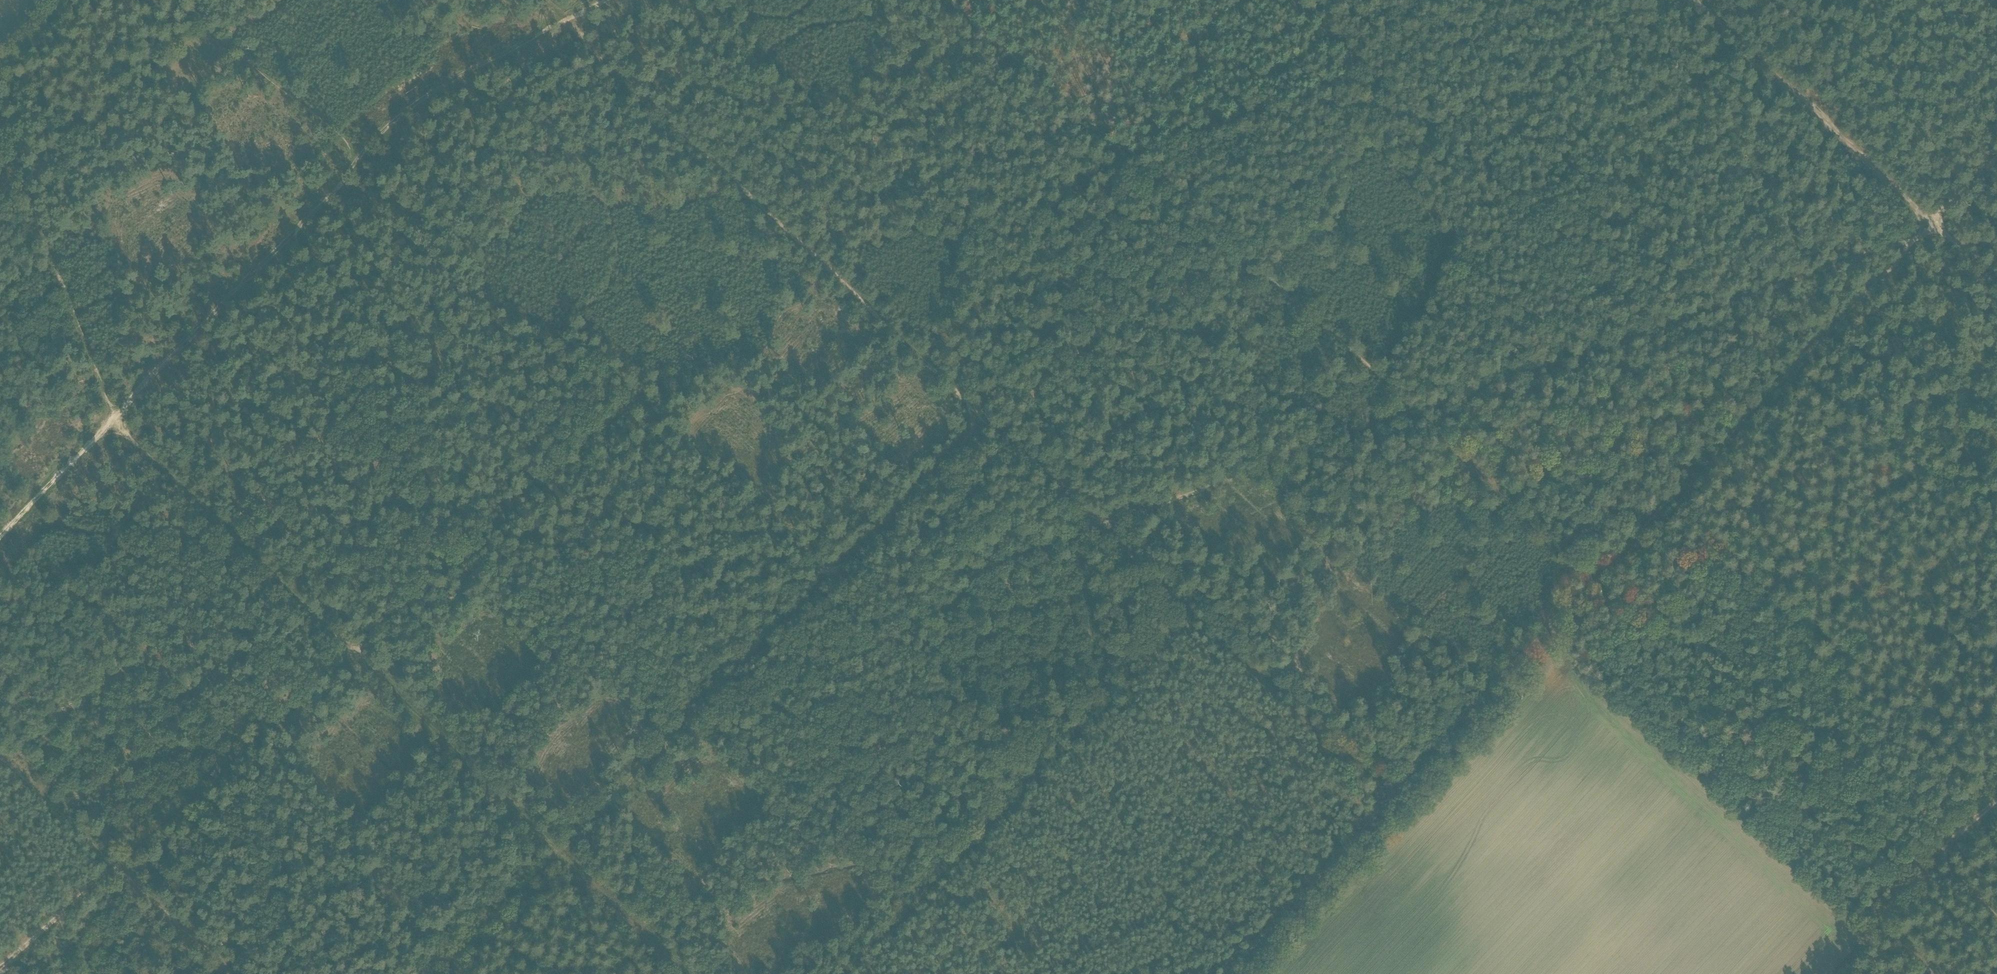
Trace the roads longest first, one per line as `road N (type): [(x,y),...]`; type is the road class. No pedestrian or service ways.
road 1 (track): [(1109,531),(1410,410),(1936,225),(1697,0)]
road 2 (track): [(0,140),(111,418),(684,973)]
road 3 (track): [(1996,281),(1936,225),(1397,792)]
road 4 (track): [(300,221),(565,456),(631,401),(821,577)]
road 5 (track): [(949,0),(1410,410)]
road 6 (track): [(983,416),(564,20)]
road 7 (track): [(437,973),(821,577)]
road 8 (track): [(1195,609),(845,973)]
road 9 (track): [(351,654),(565,456)]
road 10 (track): [(866,532),(933,594),(1109,531)]
road 11 (track): [(1195,609),(1397,792)]
road 12 (track): [(1397,792),(1226,973)]
road 13 (track): [(174,0),(351,163)]
road 14 (track): [(983,416),(1109,531)]
road 15 (track): [(866,532),(983,416)]
road 16 (track): [(8,962),(110,865)]

